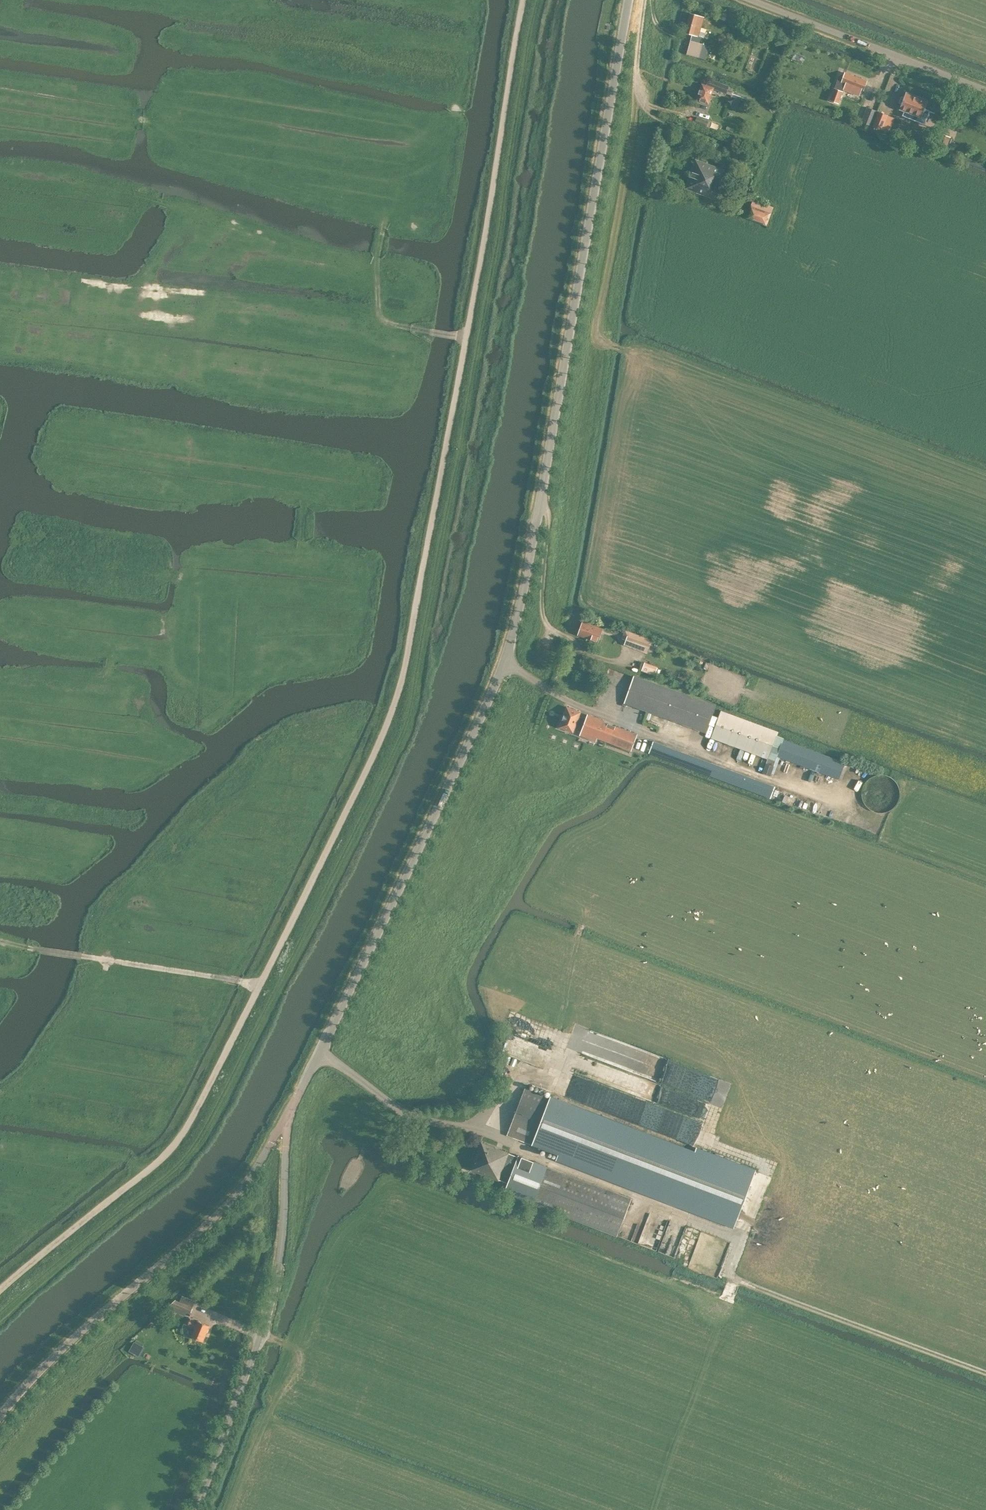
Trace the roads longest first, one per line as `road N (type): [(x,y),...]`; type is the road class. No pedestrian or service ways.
road 1 (track): [(0,1290),(180,1136),(388,722),(412,633),(523,0)]
road 2 (unclassified): [(288,1114),(504,662),(628,0)]
road 3 (unclassified): [(0,1418),(78,1333),(241,1191),(288,1114)]
road 4 (unclassified): [(197,1509),(279,1283),(288,1114)]
road 5 (track): [(261,983),(0,939)]
road 6 (unclassified): [(985,89),(750,0)]
road 7 (track): [(385,215),(377,265),(382,318),(467,338)]

